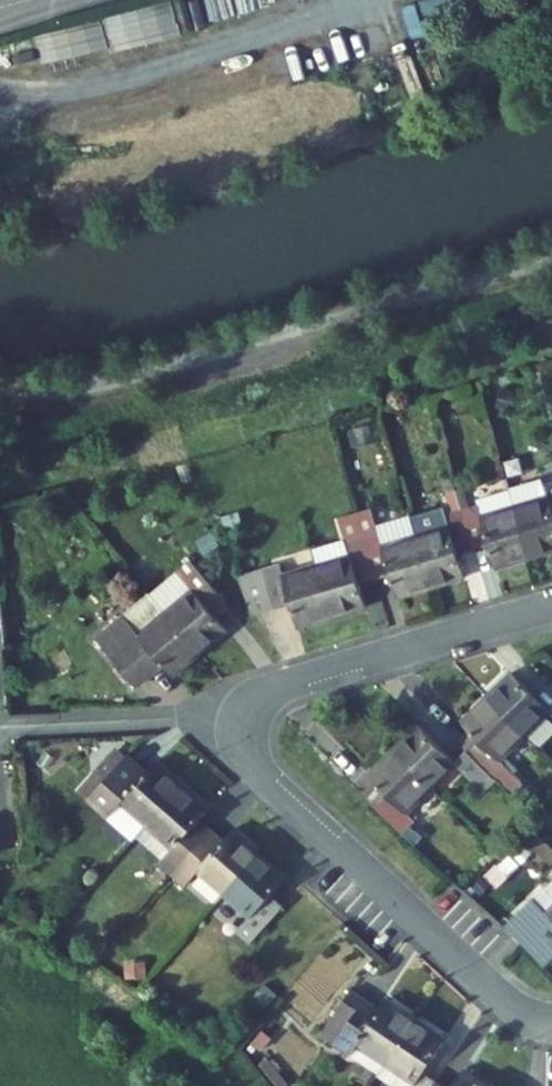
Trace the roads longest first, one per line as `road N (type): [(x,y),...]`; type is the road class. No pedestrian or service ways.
road 1 (residential): [(551,606),(281,690),(251,710),(245,731),(252,762),(510,1005),(551,1022)]

